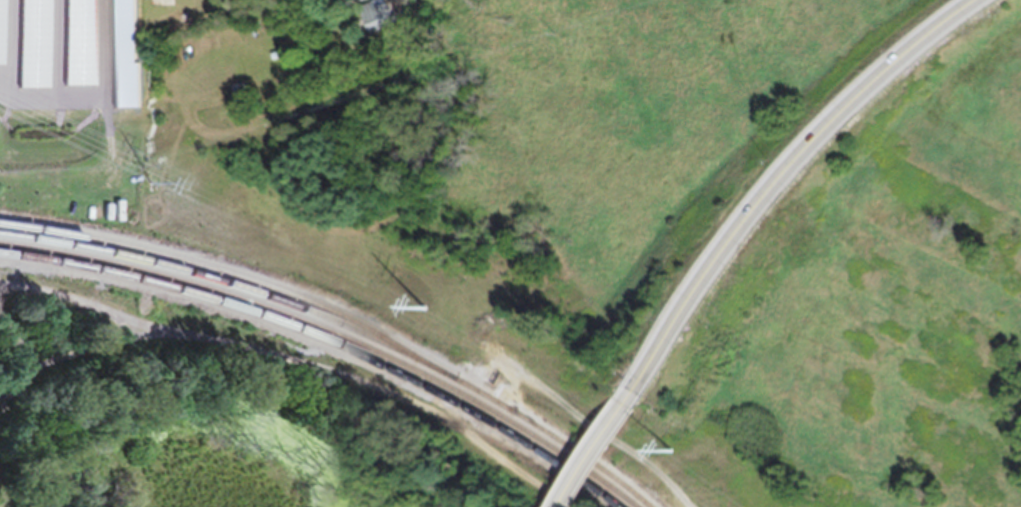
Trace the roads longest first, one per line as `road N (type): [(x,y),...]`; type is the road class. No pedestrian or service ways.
road 1 (track): [(0,292),(73,305),(159,344),(282,364),(343,385),(429,425),(564,506)]
road 2 (primary): [(617,407),(799,156),(897,62),(980,0)]

